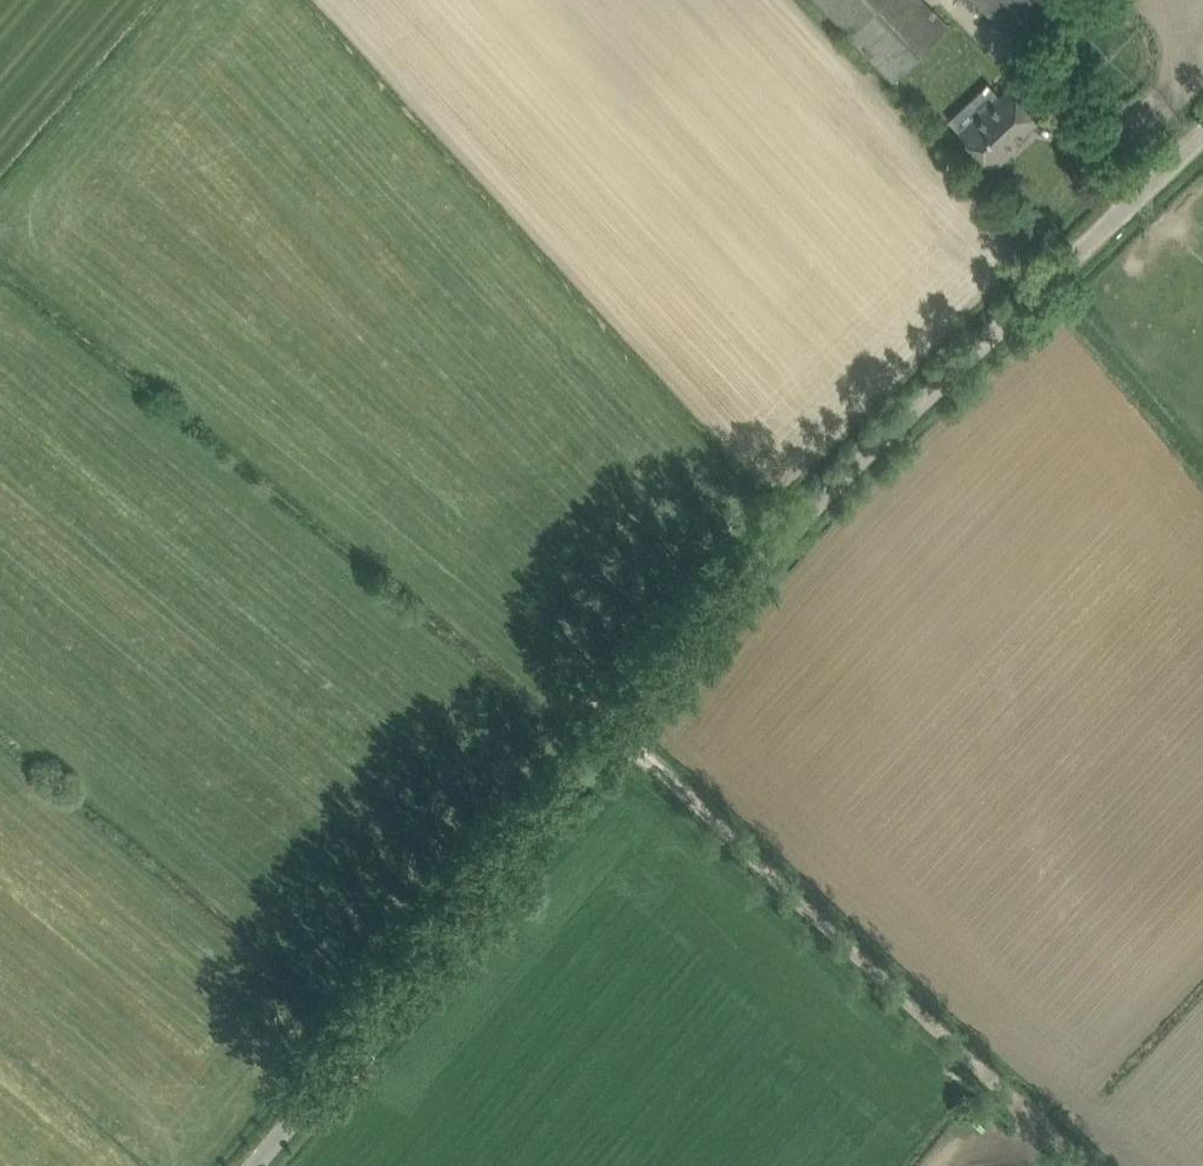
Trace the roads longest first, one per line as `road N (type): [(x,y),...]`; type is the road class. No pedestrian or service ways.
road 1 (unclassified): [(254,1165),(767,558),(1202,130)]
road 2 (track): [(620,732),(1095,1165)]

